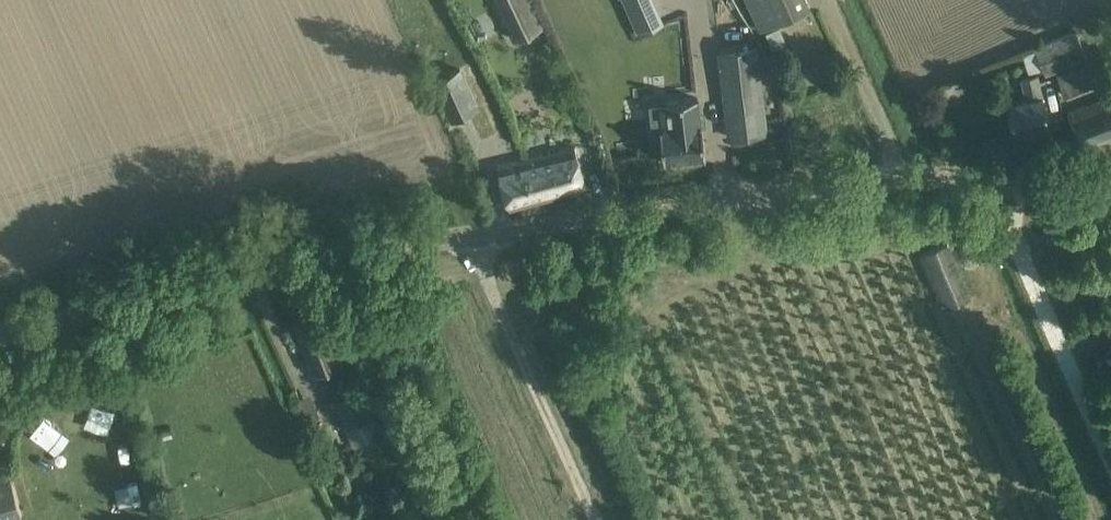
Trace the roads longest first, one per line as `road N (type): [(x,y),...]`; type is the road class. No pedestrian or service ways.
road 1 (unclassified): [(469,236),(897,181),(996,177)]
road 2 (unclassified): [(0,337),(241,274),(469,236)]
road 3 (unclassified): [(593,519),(469,236)]
road 4 (unclassified): [(1110,425),(996,177)]

